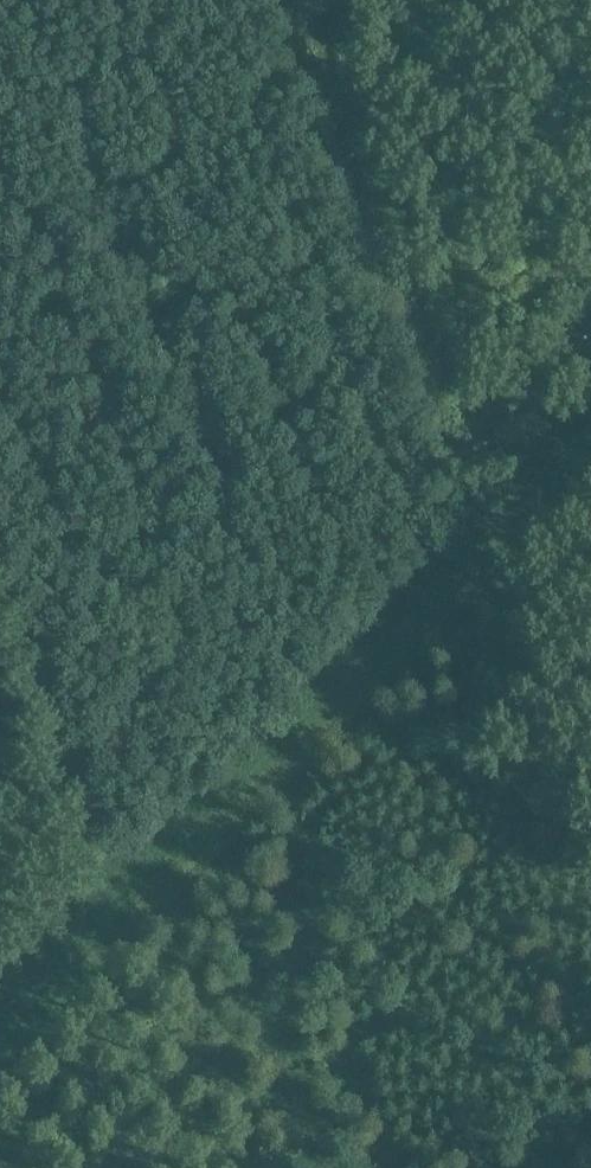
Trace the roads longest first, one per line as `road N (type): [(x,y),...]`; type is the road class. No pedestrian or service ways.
road 1 (track): [(0,1017),(590,426)]

